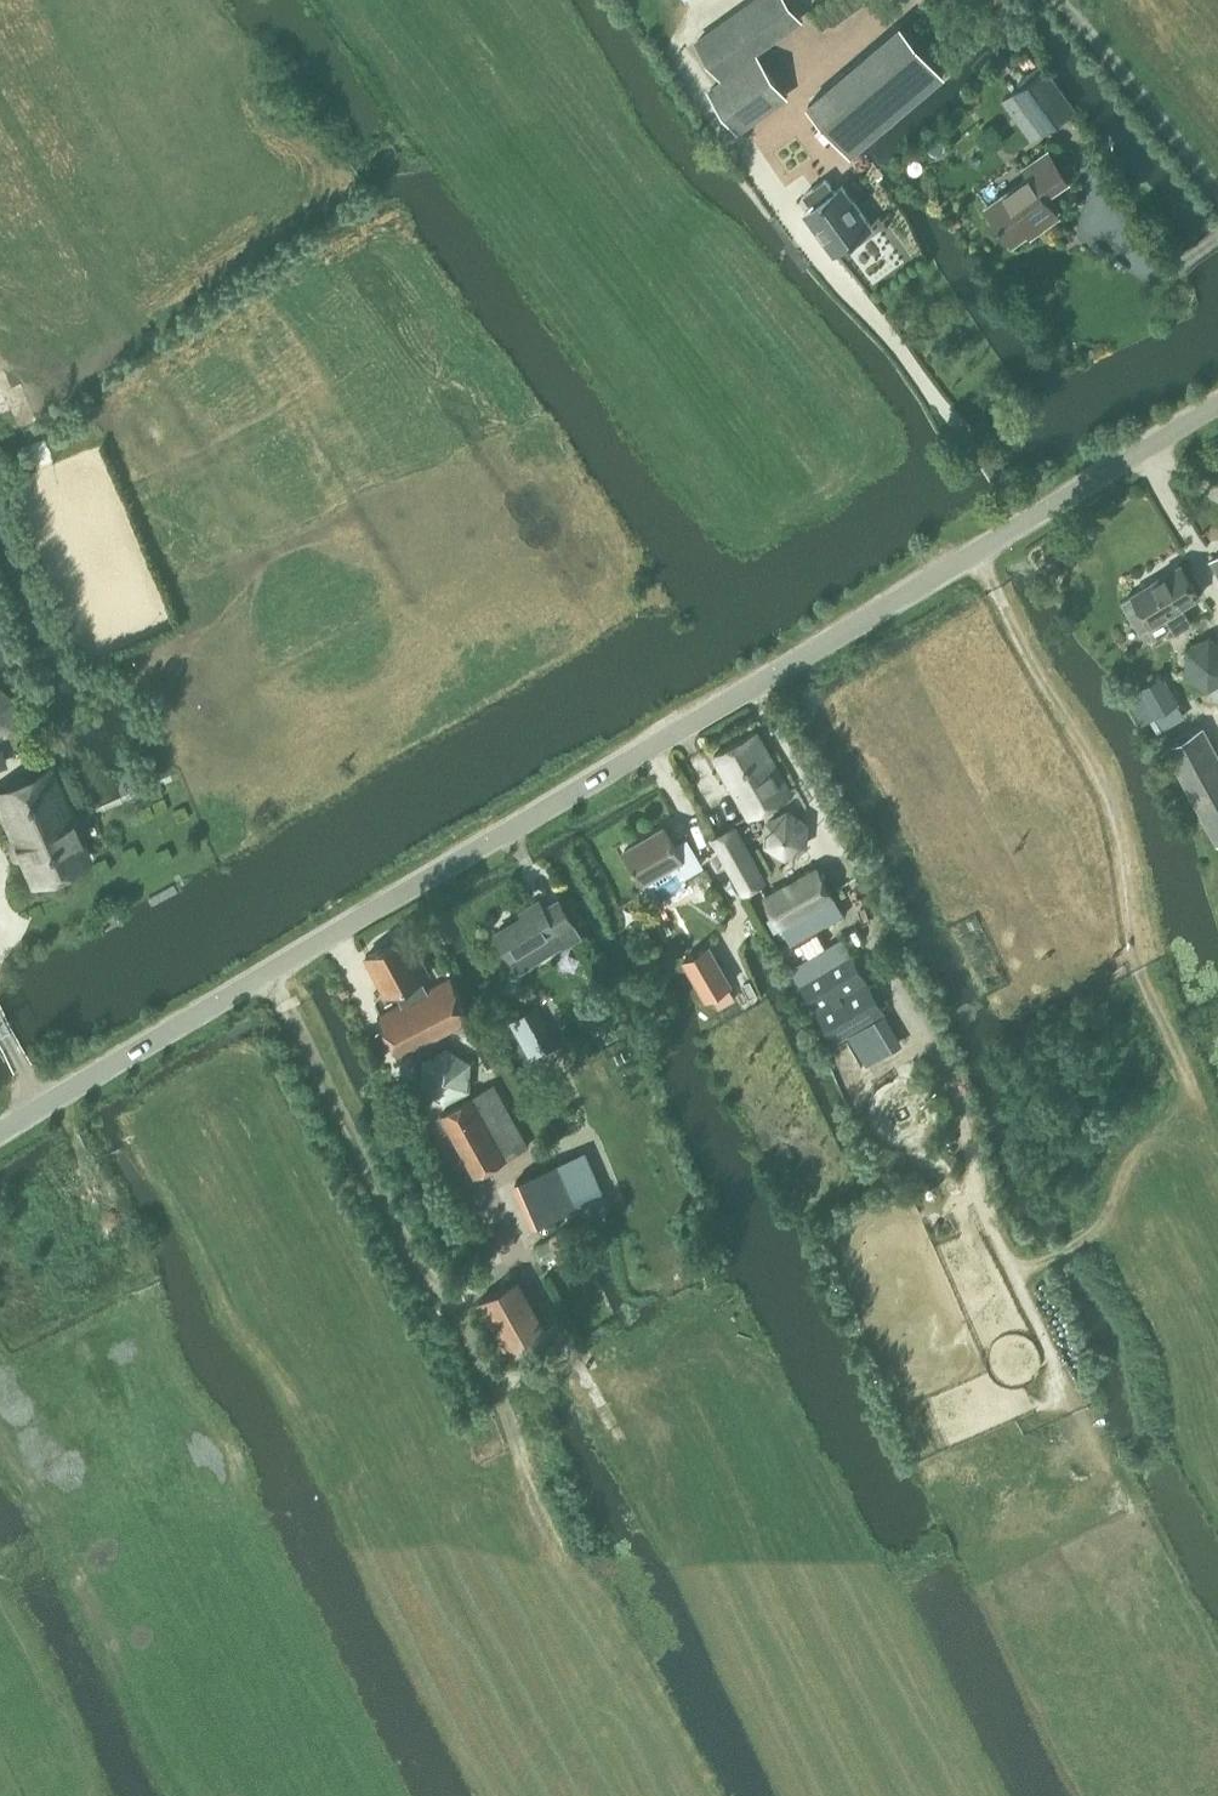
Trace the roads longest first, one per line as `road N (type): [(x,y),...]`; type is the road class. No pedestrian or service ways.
road 1 (unclassified): [(1217,402),(0,1132)]
road 2 (track): [(740,145),(688,85),(680,43),(695,20),(725,0)]

